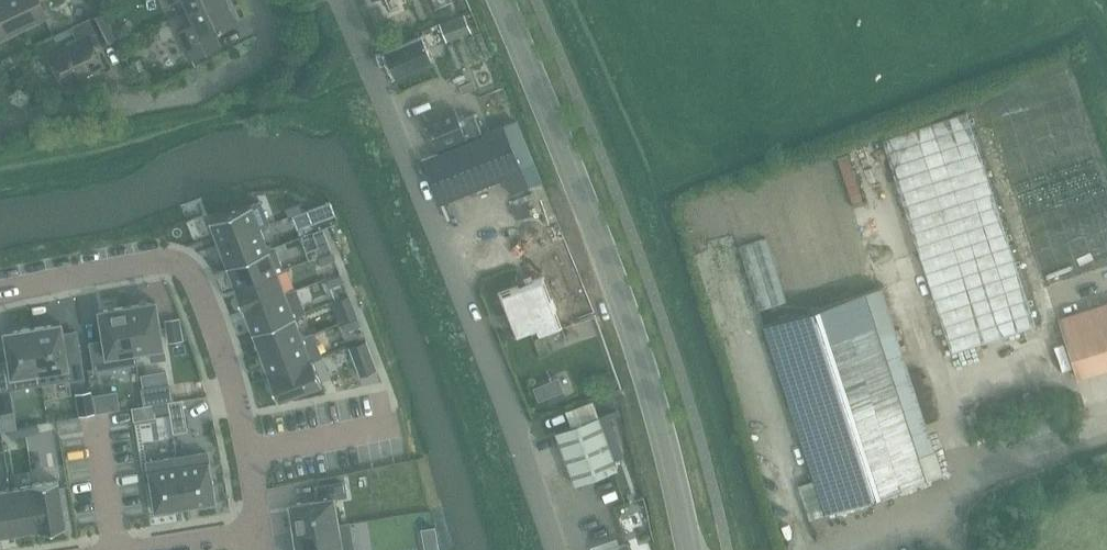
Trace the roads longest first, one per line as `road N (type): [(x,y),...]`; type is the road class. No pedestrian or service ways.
road 1 (residential): [(555,549),(497,379),(340,0)]
road 2 (tertiary): [(688,549),(633,340),(499,0)]
road 3 (residential): [(0,293),(160,262),(186,269),(227,368),(257,532)]
road 4 (residential): [(256,0),(268,36),(264,49),(210,86),(173,101),(106,102),(21,117)]

